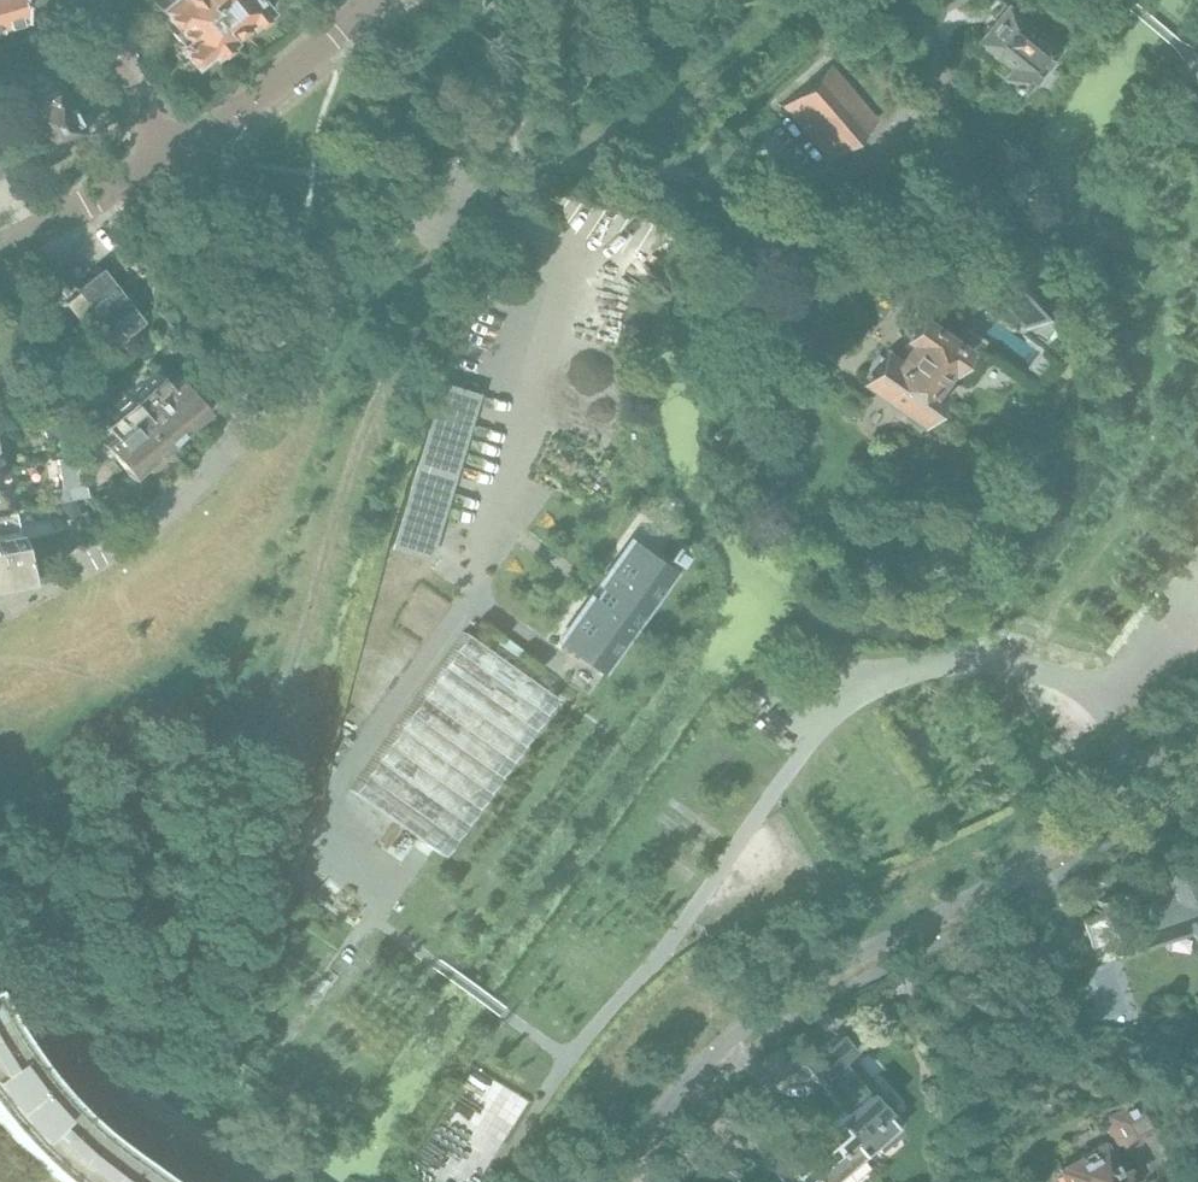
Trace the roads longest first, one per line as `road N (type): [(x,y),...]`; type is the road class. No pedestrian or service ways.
road 1 (residential): [(0,606),(164,513),(211,467),(401,215),(569,75),(695,0)]
road 2 (residential): [(616,1181),(672,1102),(753,1019),(1009,879),(1197,737)]
road 3 (residential): [(174,154),(222,126),(378,0)]
road 4 (residential): [(0,252),(174,154)]
road 5 (residential): [(174,154),(110,56),(90,0)]

